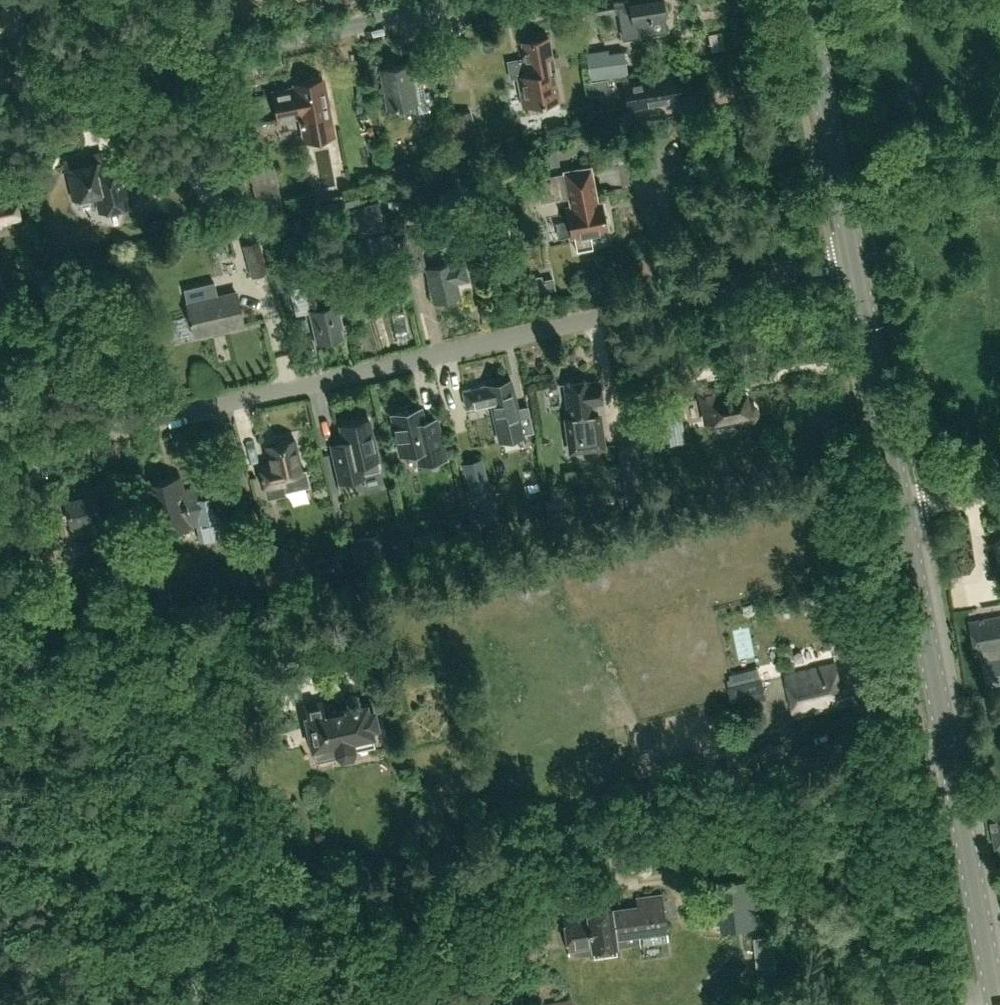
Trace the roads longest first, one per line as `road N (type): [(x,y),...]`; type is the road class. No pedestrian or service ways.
road 1 (unclassified): [(832,264),(0,456)]
road 2 (unclassified): [(503,0),(0,94)]
road 3 (secondary): [(995,990),(902,509)]
road 4 (secondary): [(854,260),(805,0)]
road 5 (secondary): [(902,509),(854,260)]

